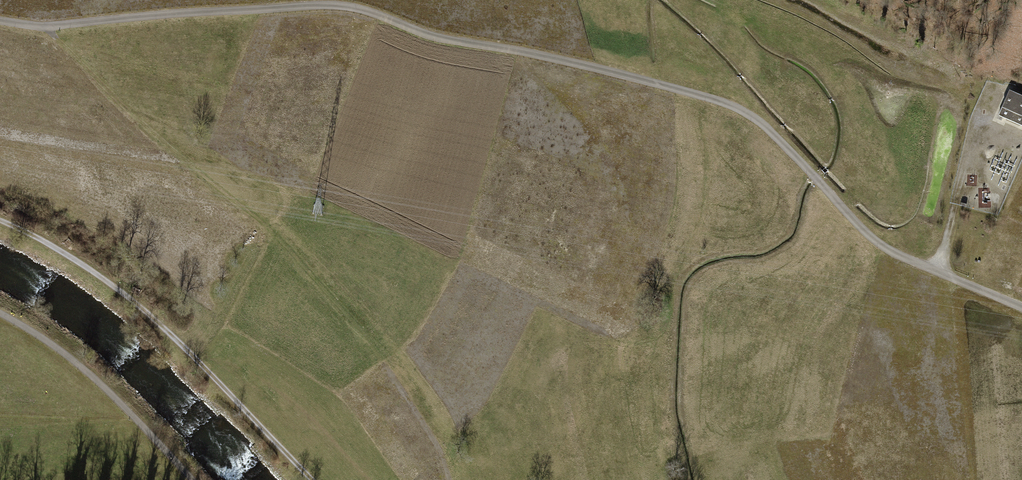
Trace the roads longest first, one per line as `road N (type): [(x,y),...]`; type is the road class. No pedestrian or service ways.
road 1 (unclassified): [(0,21),(46,27),(362,10),(434,38),(518,49),(714,99),(757,120),(881,247),(1021,307)]
road 2 (track): [(314,479),(175,333),(63,250),(0,220)]
road 3 (track): [(0,315),(93,376),(191,479)]
road 4 (track): [(937,271),(977,118)]
road 5 (track): [(134,417),(0,427)]

